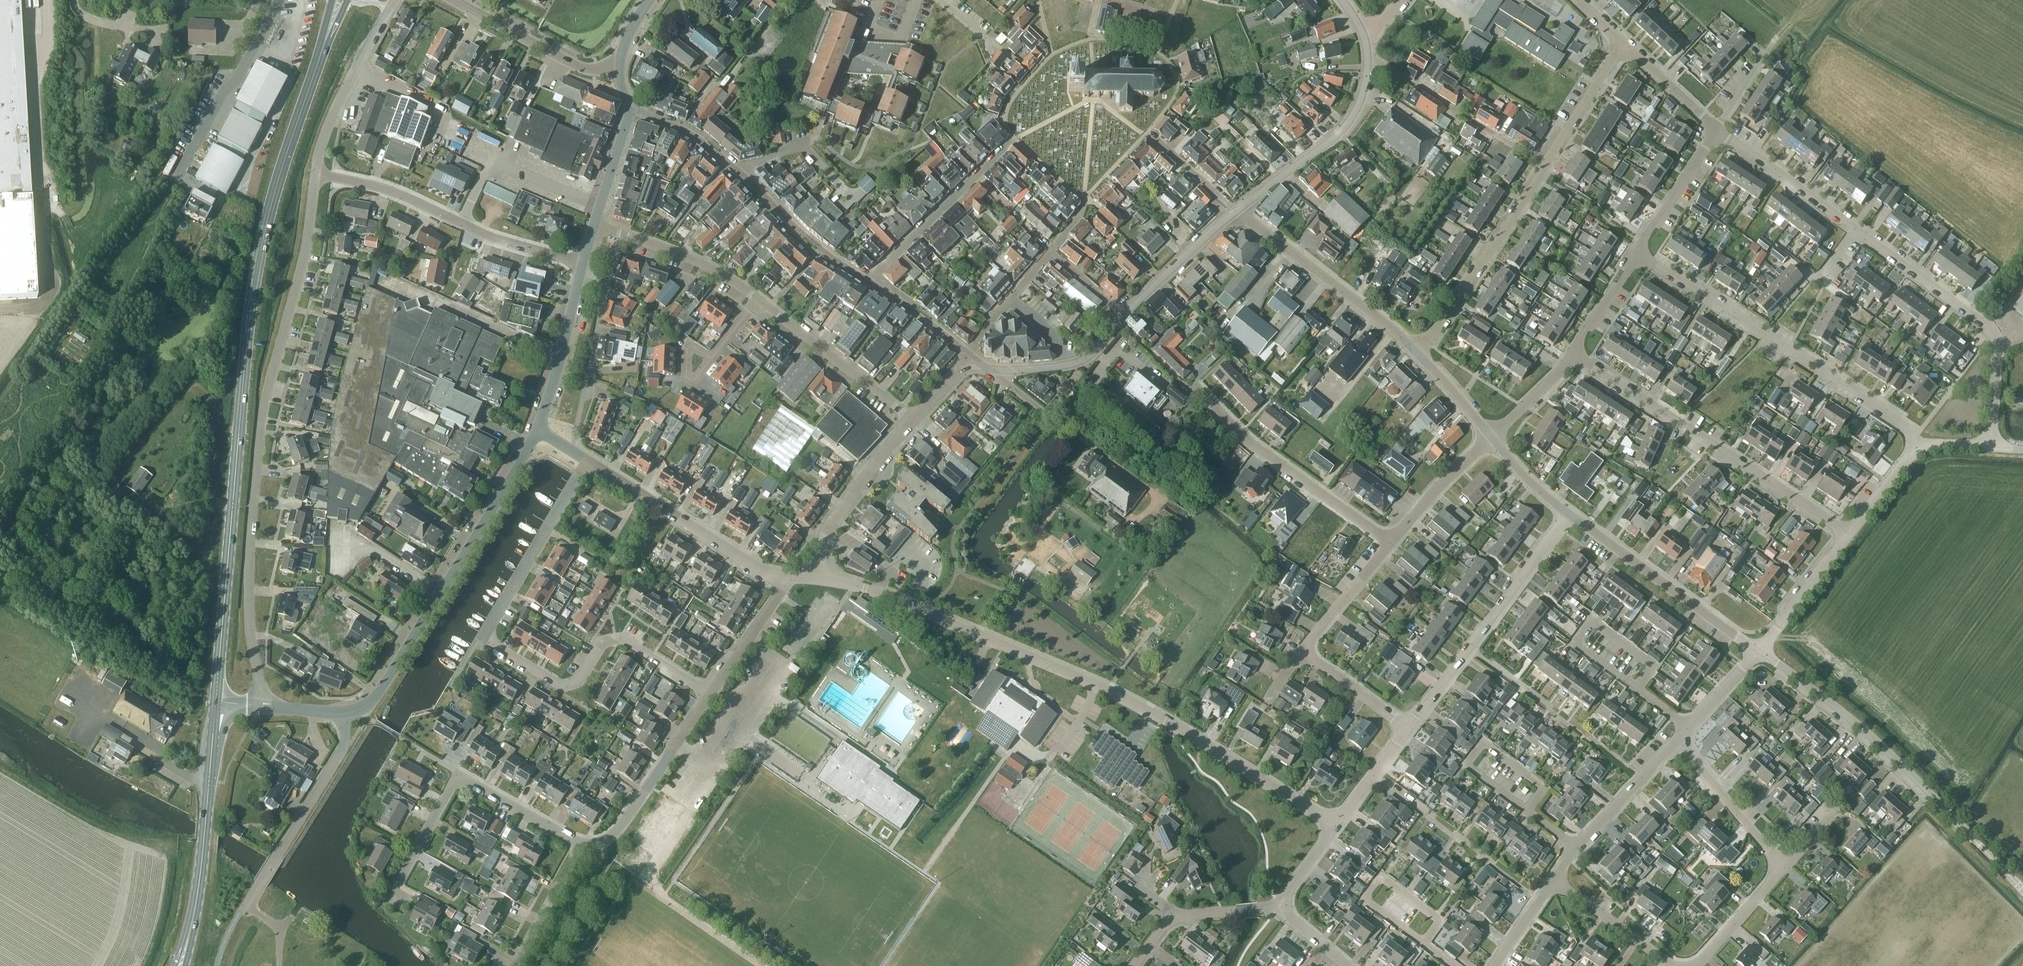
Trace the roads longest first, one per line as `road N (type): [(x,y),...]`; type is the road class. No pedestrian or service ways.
road 1 (primary): [(216,702),(254,280),(272,200),(329,32)]
road 2 (unclassified): [(1334,827),(1097,685),(880,593),(819,579)]
road 3 (residential): [(260,706),(249,603),(258,447),(315,175)]
road 4 (residential): [(709,693),(619,638),(602,643),(579,681),(562,686),(496,649),(489,636),(588,461)]
road 5 (residential): [(1990,447),(1997,336),(1716,131)]
road 6 (tertiary): [(2022,890),(1886,753),(1760,651)]
road 7 (tertiary): [(343,711),(366,706),(380,691),(537,429)]
road 8 (residential): [(1920,450),(1906,428),(1638,253)]
road 9 (residential): [(1848,534),(1573,354)]
road 10 (residential): [(632,105),(699,139),(802,234),(869,281)]
road 11 (residential): [(406,899),(391,891),(458,774),(580,844)]
road 12 (residential): [(583,262),(488,236),(374,186),(315,175)]
road 13 (residential): [(1407,728),(1568,514)]
road 14 (residential): [(1391,541),(1245,439),(1196,385)]
road 15 (tertiary): [(1760,651),(1568,514)]
road 16 (tertiary): [(1418,353),(1235,212)]
road 17 (tertiary): [(784,576),(763,572),(588,461)]
road 18 (unclassified): [(241,910),(339,754),(343,711)]
road 19 (residential): [(1418,353),(1545,166)]
road 20 (primary): [(194,916),(216,702)]
road 21 (tertiary): [(1235,212),(1342,130),(1360,101),(1367,62)]
road 22 (residential): [(580,844),(615,833),(709,693)]
road 23 (residential): [(869,281),(1015,139)]
road 24 (residential): [(911,422),(757,299)]
road 25 (residential): [(315,175),(326,131),(394,0)]
road 26 (residential): [(1553,879),(1678,740)]
road 27 (tertiary): [(819,579),(832,521),(911,422)]
road 28 (tertiary): [(620,69),(579,67),(454,0)]
road 29 (residential): [(757,299),(711,268),(593,224)]
road 30 (tertiary): [(537,429),(583,262)]
road 31 (residential): [(1783,868),(1678,740)]
road 32 (tertiary): [(1124,316),(1235,212)]
road 33 (tertiary): [(996,370),(1079,361),(1124,316)]
road 34 (unclassified): [(1848,534),(1760,651)]
road 35 (residential): [(1671,965),(1553,879)]
road 36 (residential): [(1638,253),(1716,131)]
road 37 (residential): [(1545,166),(1626,46)]
road 38 (residential): [(1391,541),(1491,437)]
road 39 (residential): [(1300,652),(1391,541)]
road 40 (residential): [(511,965),(580,844)]
road 41 (residential): [(709,693),(784,576)]
road 42 (residential): [(1407,728),(1300,652)]
road 43 (residential): [(1696,965),(1783,868)]
road 44 (residential): [(967,352),(1049,252)]
road 45 (tertiary): [(593,224),(632,105)]
road 46 (residential): [(1716,131),(1626,46)]
road 47 (residential): [(1334,827),(1407,728)]
road 48 (residential): [(1678,740),(1760,651)]
road 49 (residential): [(869,281),(967,352)]

